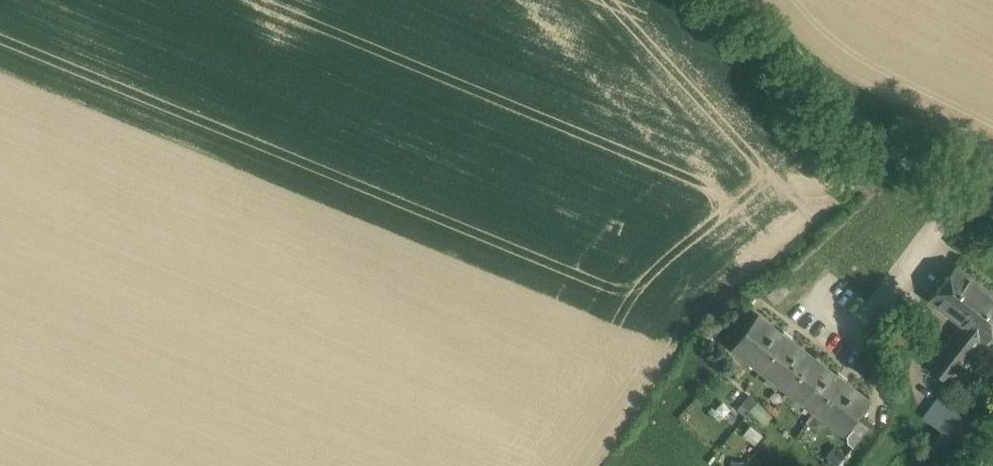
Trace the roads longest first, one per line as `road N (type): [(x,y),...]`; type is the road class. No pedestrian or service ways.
road 1 (unclassified): [(757,0),(895,151),(992,212)]

